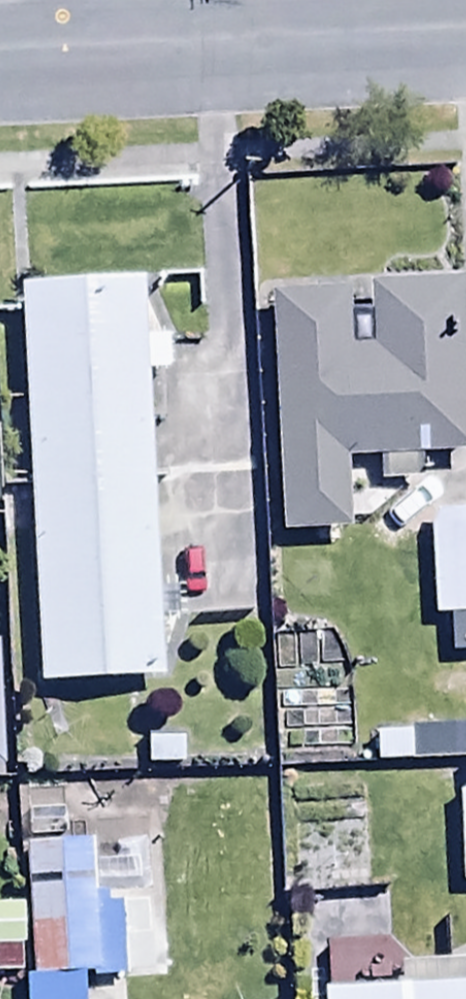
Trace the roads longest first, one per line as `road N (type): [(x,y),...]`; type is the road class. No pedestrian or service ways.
road 1 (residential): [(465,35),(127,51)]
road 2 (residential): [(127,51),(0,58)]

